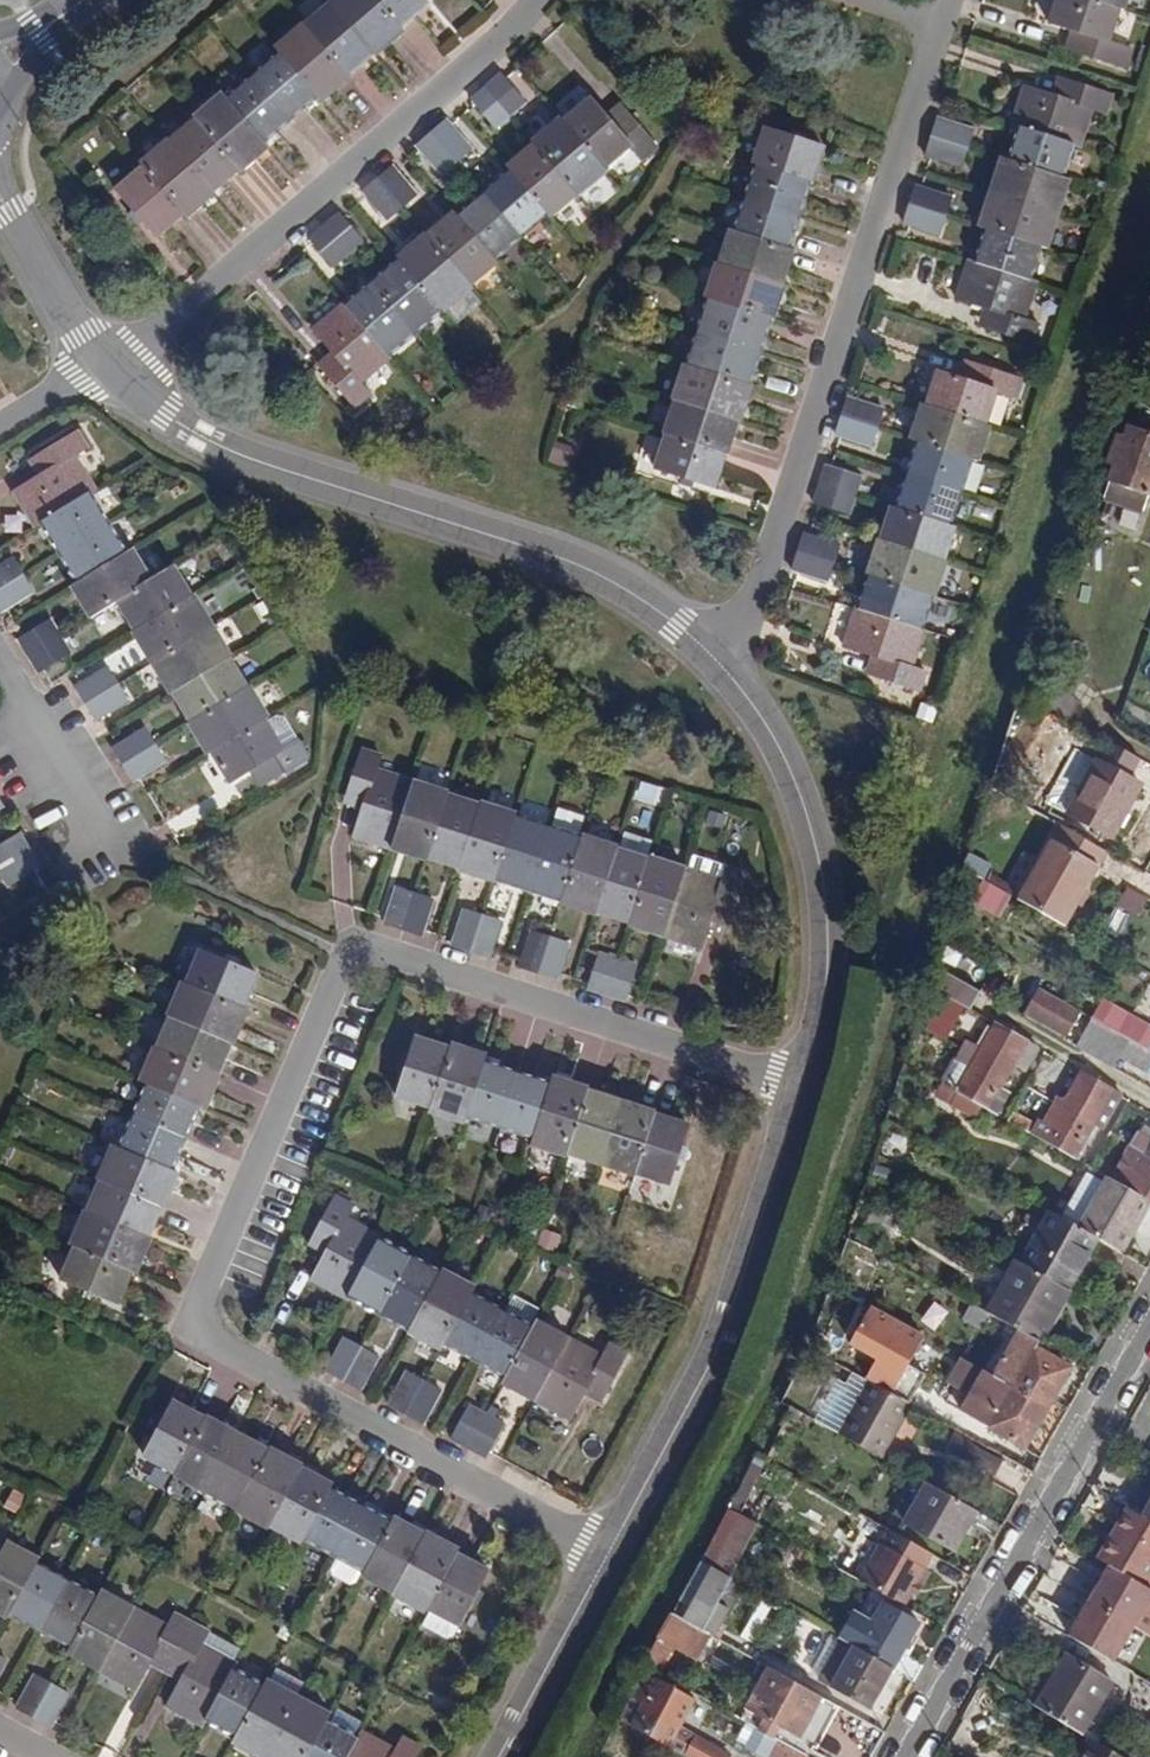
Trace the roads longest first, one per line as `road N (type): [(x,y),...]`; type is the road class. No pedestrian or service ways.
road 1 (residential): [(615,1561),(184,1328),(342,943),(803,1089)]
road 2 (residential): [(737,671),(612,579),(206,442),(105,373)]
road 3 (residential): [(737,671),(940,24)]
road 4 (residential): [(537,0),(160,340),(105,373)]
road 5 (residential): [(615,1561),(726,1348),(803,1089)]
road 6 (residential): [(901,1756),(1149,1317)]
road 7 (residential): [(803,1089),(832,982),(834,880),(795,767),(737,671)]
road 8 (residential): [(506,1756),(615,1561)]
road 9 (residential): [(105,373),(0,194)]
road 10 (residential): [(0,666),(99,839)]
road 11 (residential): [(105,373),(0,435)]

